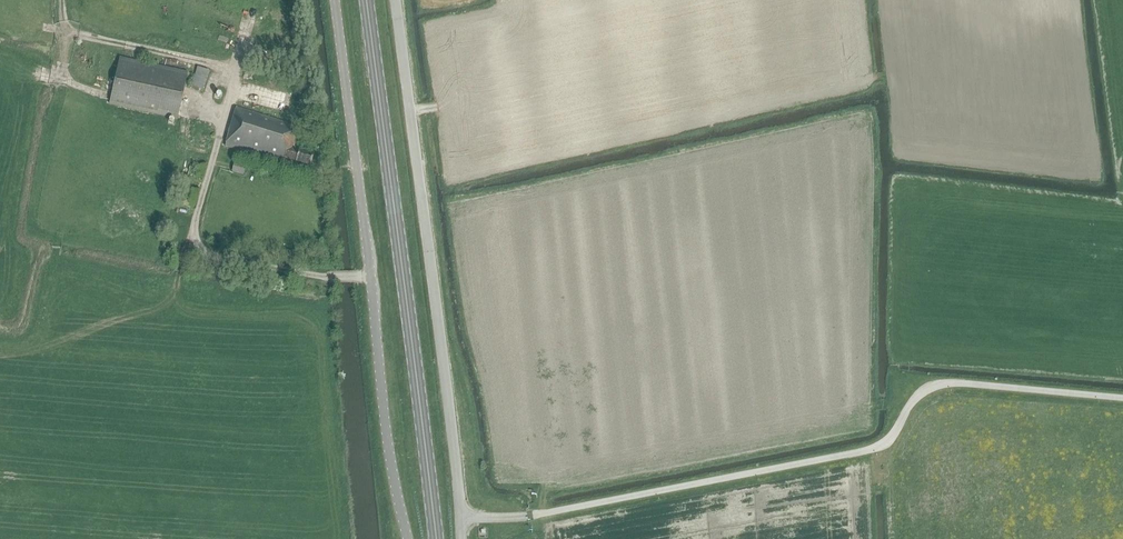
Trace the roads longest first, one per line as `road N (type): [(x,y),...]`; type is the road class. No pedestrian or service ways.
road 1 (unclassified): [(408,538),(388,450),(334,0)]
road 2 (primary): [(436,538),(366,0)]
road 3 (unclassified): [(395,0),(461,538)]

